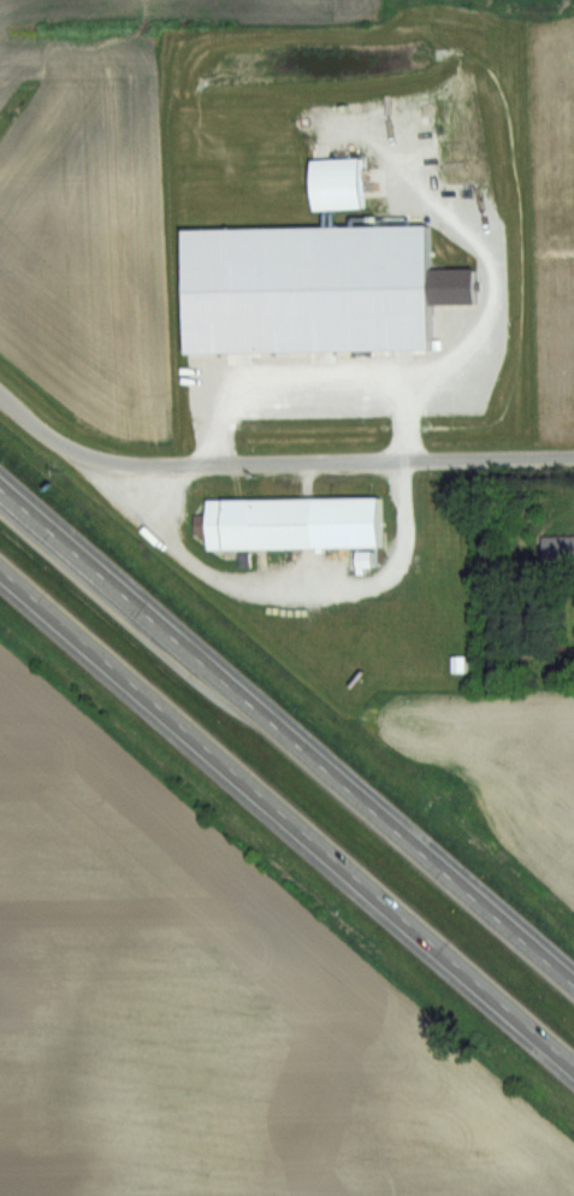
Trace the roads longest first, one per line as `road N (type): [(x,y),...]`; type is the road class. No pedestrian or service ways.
road 1 (trunk): [(0,569),(573,1066)]
road 2 (trunk): [(573,985),(0,489)]
road 3 (residential): [(0,395),(58,443),(97,463),(573,457)]

